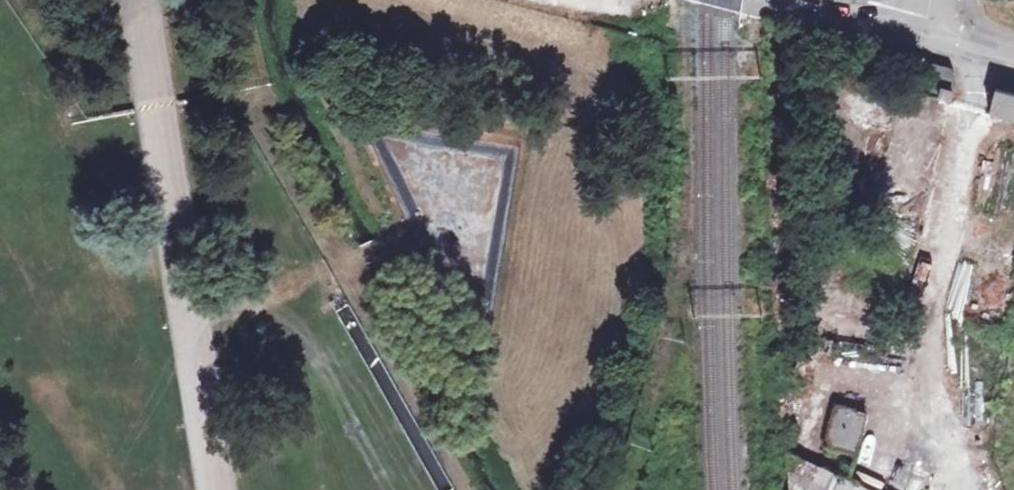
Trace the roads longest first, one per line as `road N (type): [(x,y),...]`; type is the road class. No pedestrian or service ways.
road 1 (tertiary): [(749,0),(920,39)]

